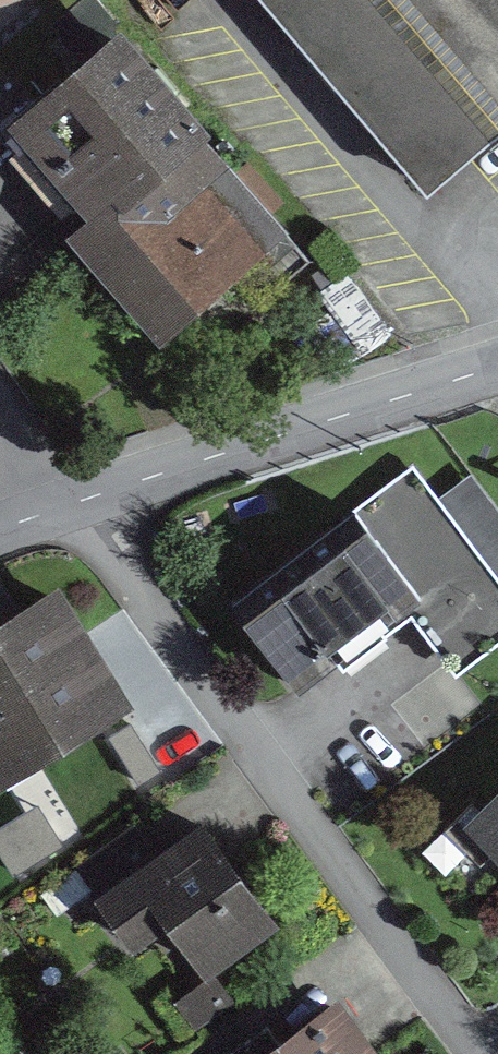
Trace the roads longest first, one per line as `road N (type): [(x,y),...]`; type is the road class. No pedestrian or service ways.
road 1 (residential): [(476,1053),(260,764),(81,501)]
road 2 (residential): [(81,501),(497,366)]

